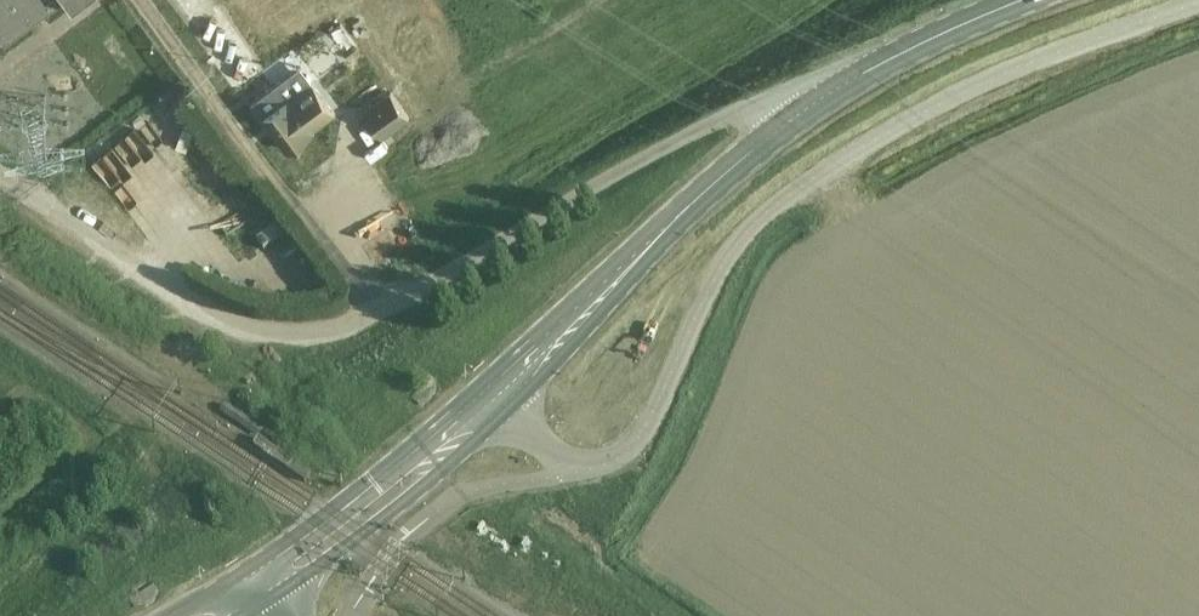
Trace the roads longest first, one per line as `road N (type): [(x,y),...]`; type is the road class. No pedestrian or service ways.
road 1 (unclassified): [(593,468),(638,438),(726,260),(778,203),(976,87),(1198,3)]
road 2 (secondary): [(758,156),(668,216),(478,392)]
road 3 (secondary): [(506,415),(758,156)]
road 4 (secondary): [(758,156),(836,89),(1025,0)]
road 5 (secondary): [(478,392),(335,514),(239,583)]
road 6 (secondary): [(279,597),(456,463),(506,415)]

